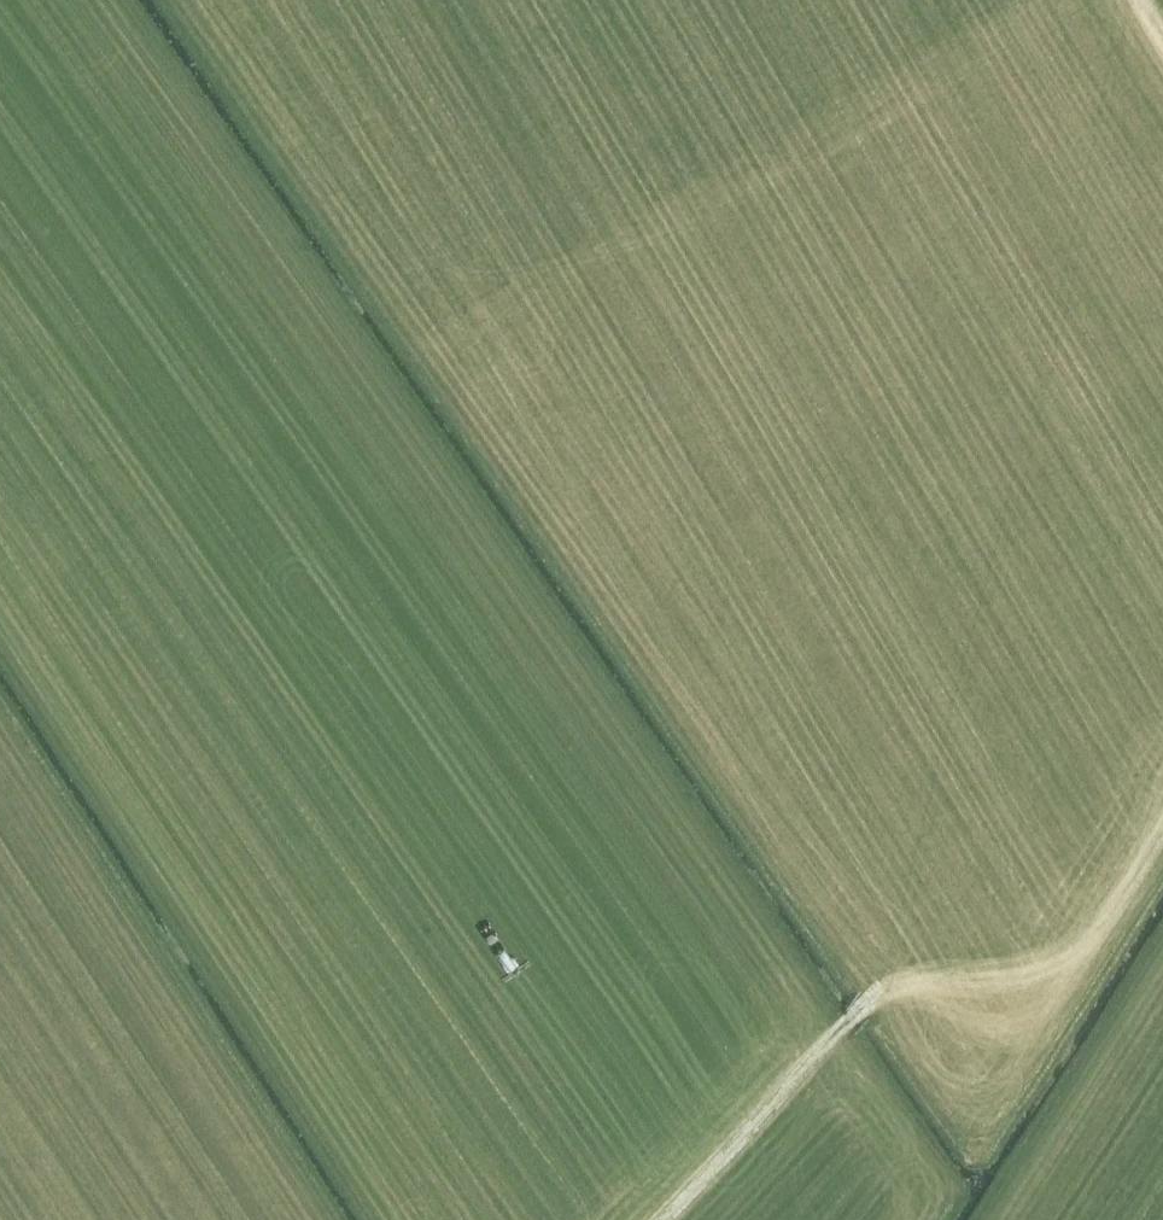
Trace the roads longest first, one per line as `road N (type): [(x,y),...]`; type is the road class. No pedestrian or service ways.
road 1 (track): [(662,1219),(881,985)]

